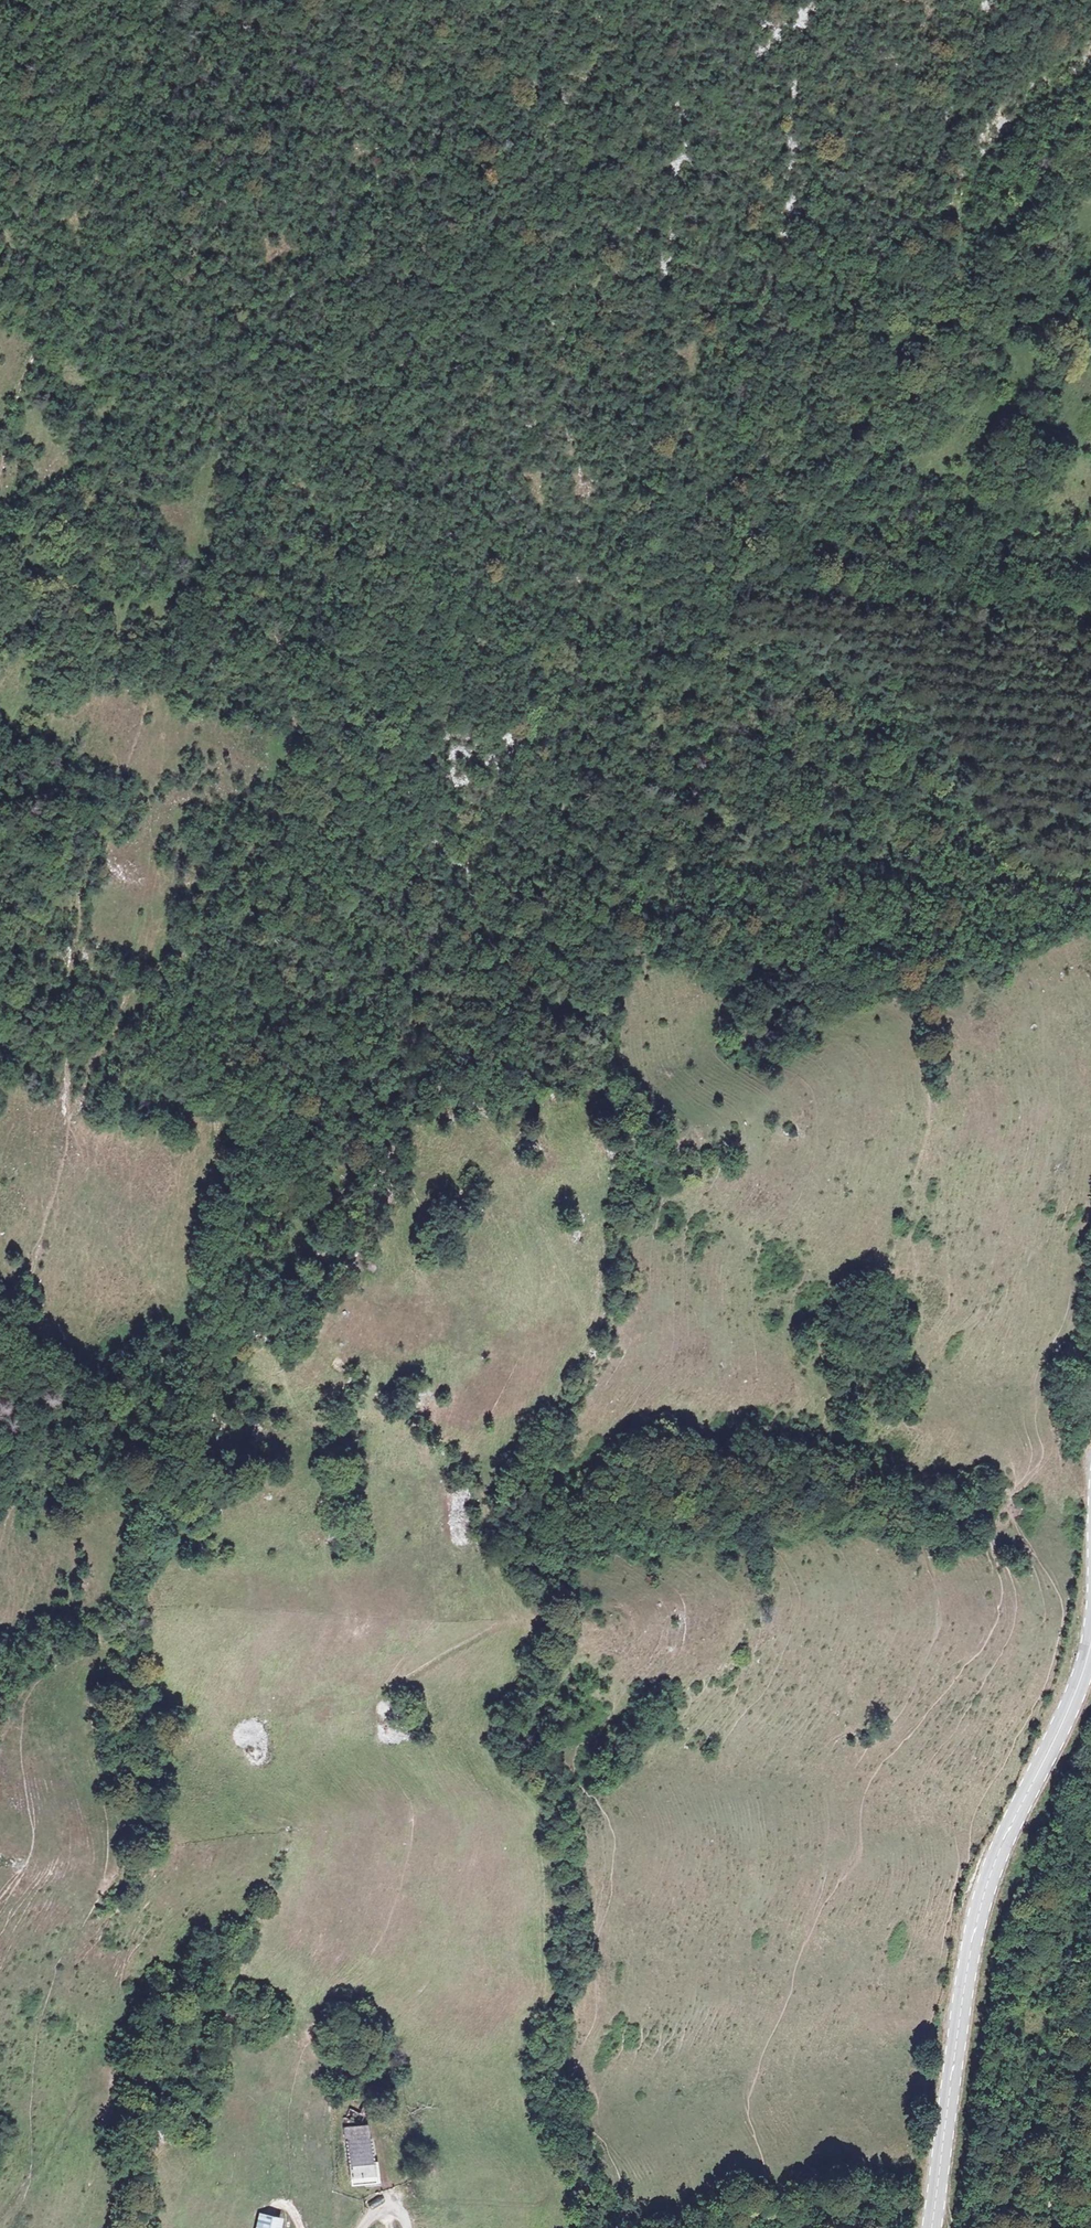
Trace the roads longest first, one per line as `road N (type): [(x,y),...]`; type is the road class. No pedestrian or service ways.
road 1 (secondary): [(1090,1654),(982,1904),(931,2227)]
road 2 (track): [(1050,2227),(1090,2018)]

